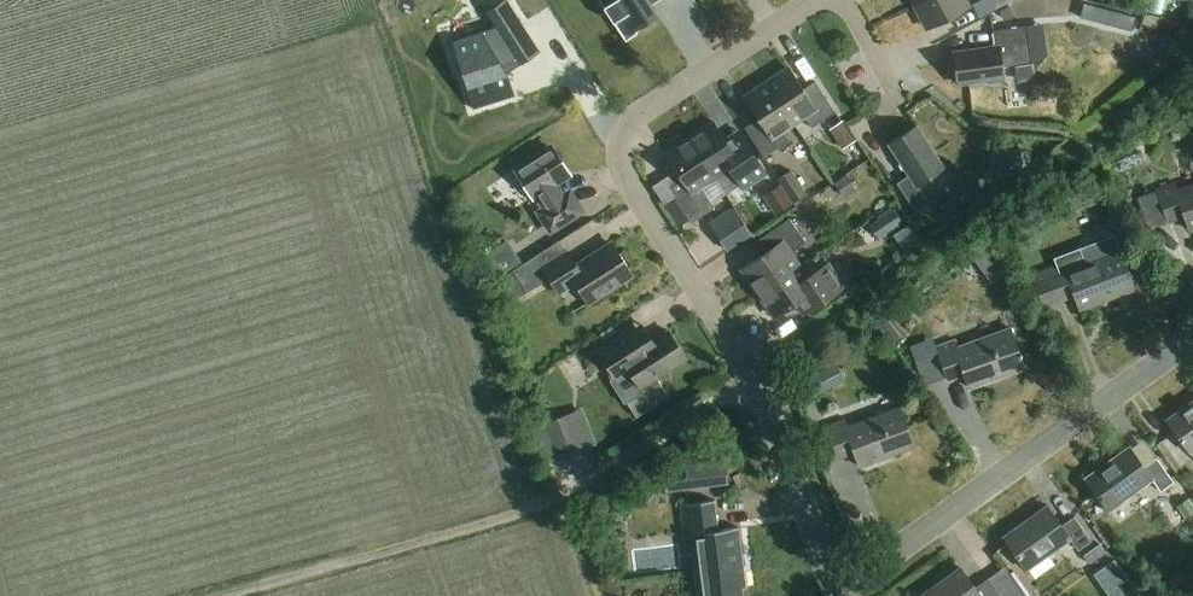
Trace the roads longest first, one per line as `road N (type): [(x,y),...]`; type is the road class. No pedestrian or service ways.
road 1 (residential): [(836,593),(761,392),(618,156),(636,118),(814,0)]
road 2 (residential): [(836,593),(1192,336)]
road 3 (track): [(221,595),(556,498)]
road 4 (track): [(556,498),(751,375)]

